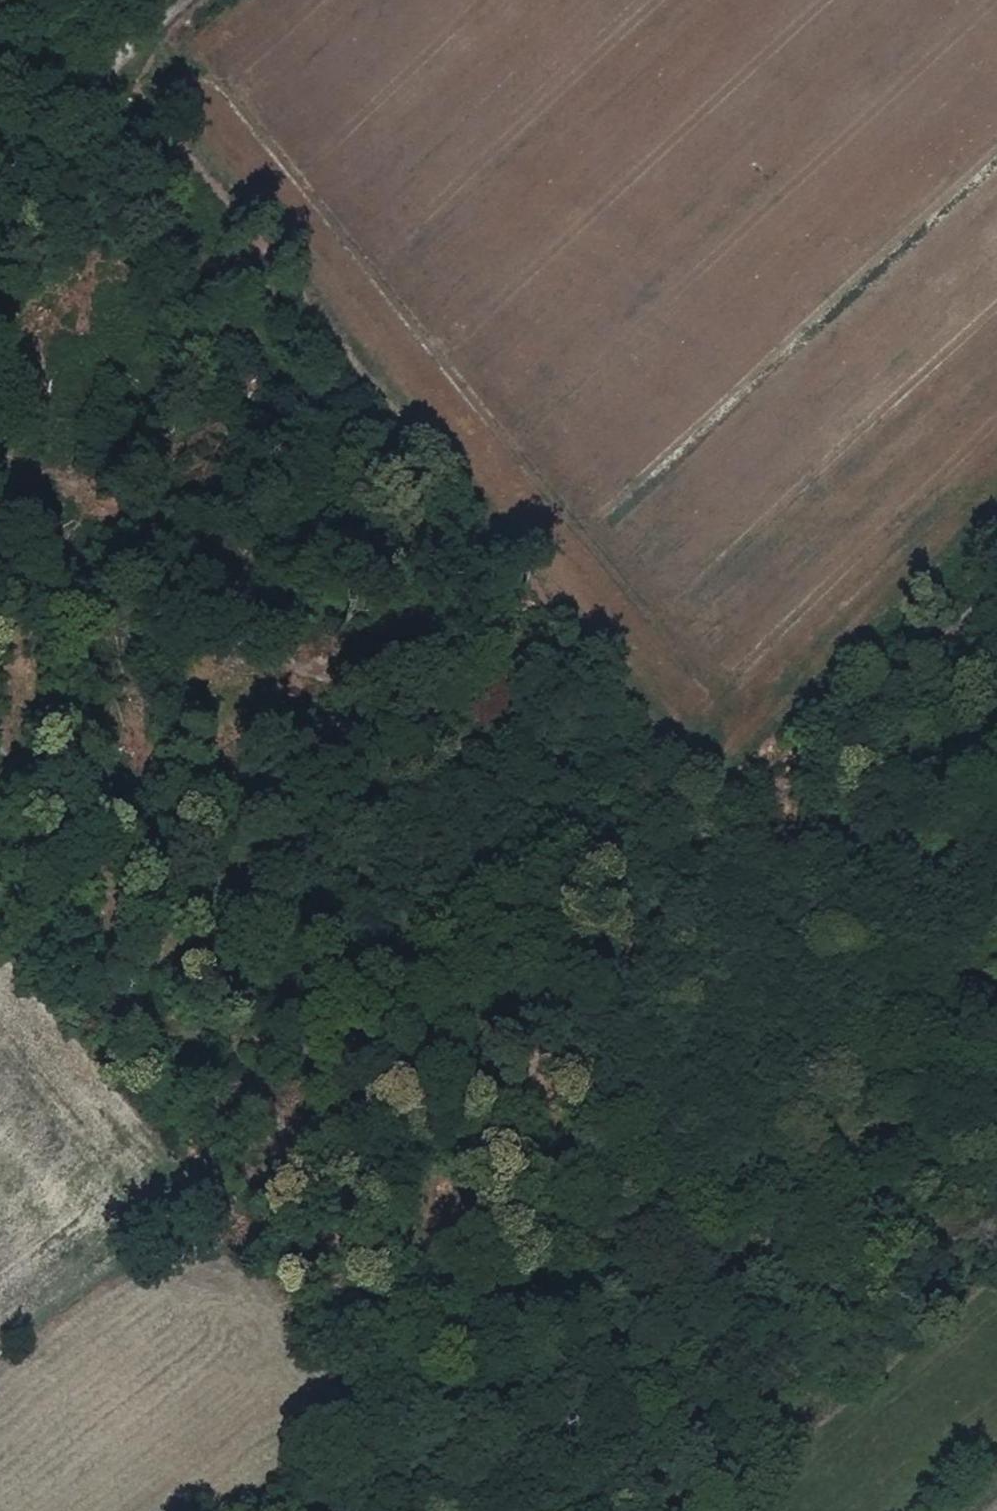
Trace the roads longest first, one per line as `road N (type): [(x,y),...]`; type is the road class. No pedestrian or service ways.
road 1 (track): [(144,0),(0,144)]

